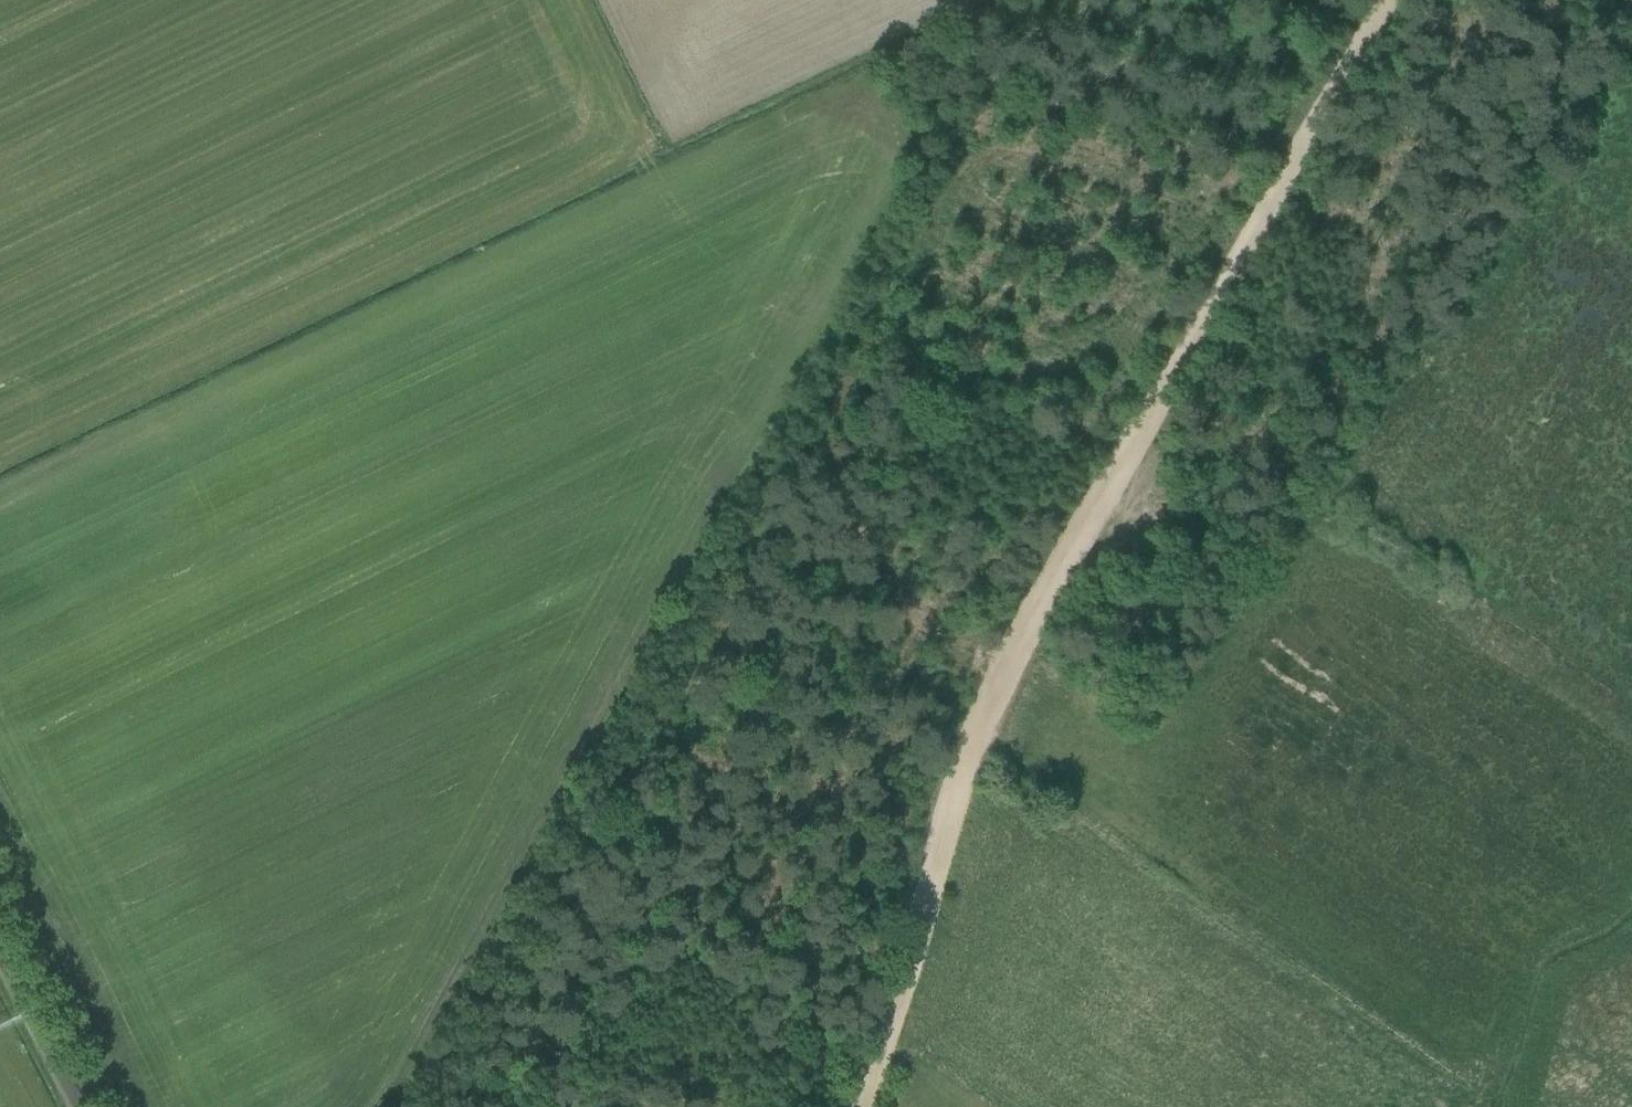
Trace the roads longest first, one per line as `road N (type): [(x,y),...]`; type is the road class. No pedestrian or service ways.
road 1 (track): [(873,1106),(1023,669),(1391,0)]
road 2 (unclassified): [(80,1106),(0,950)]

